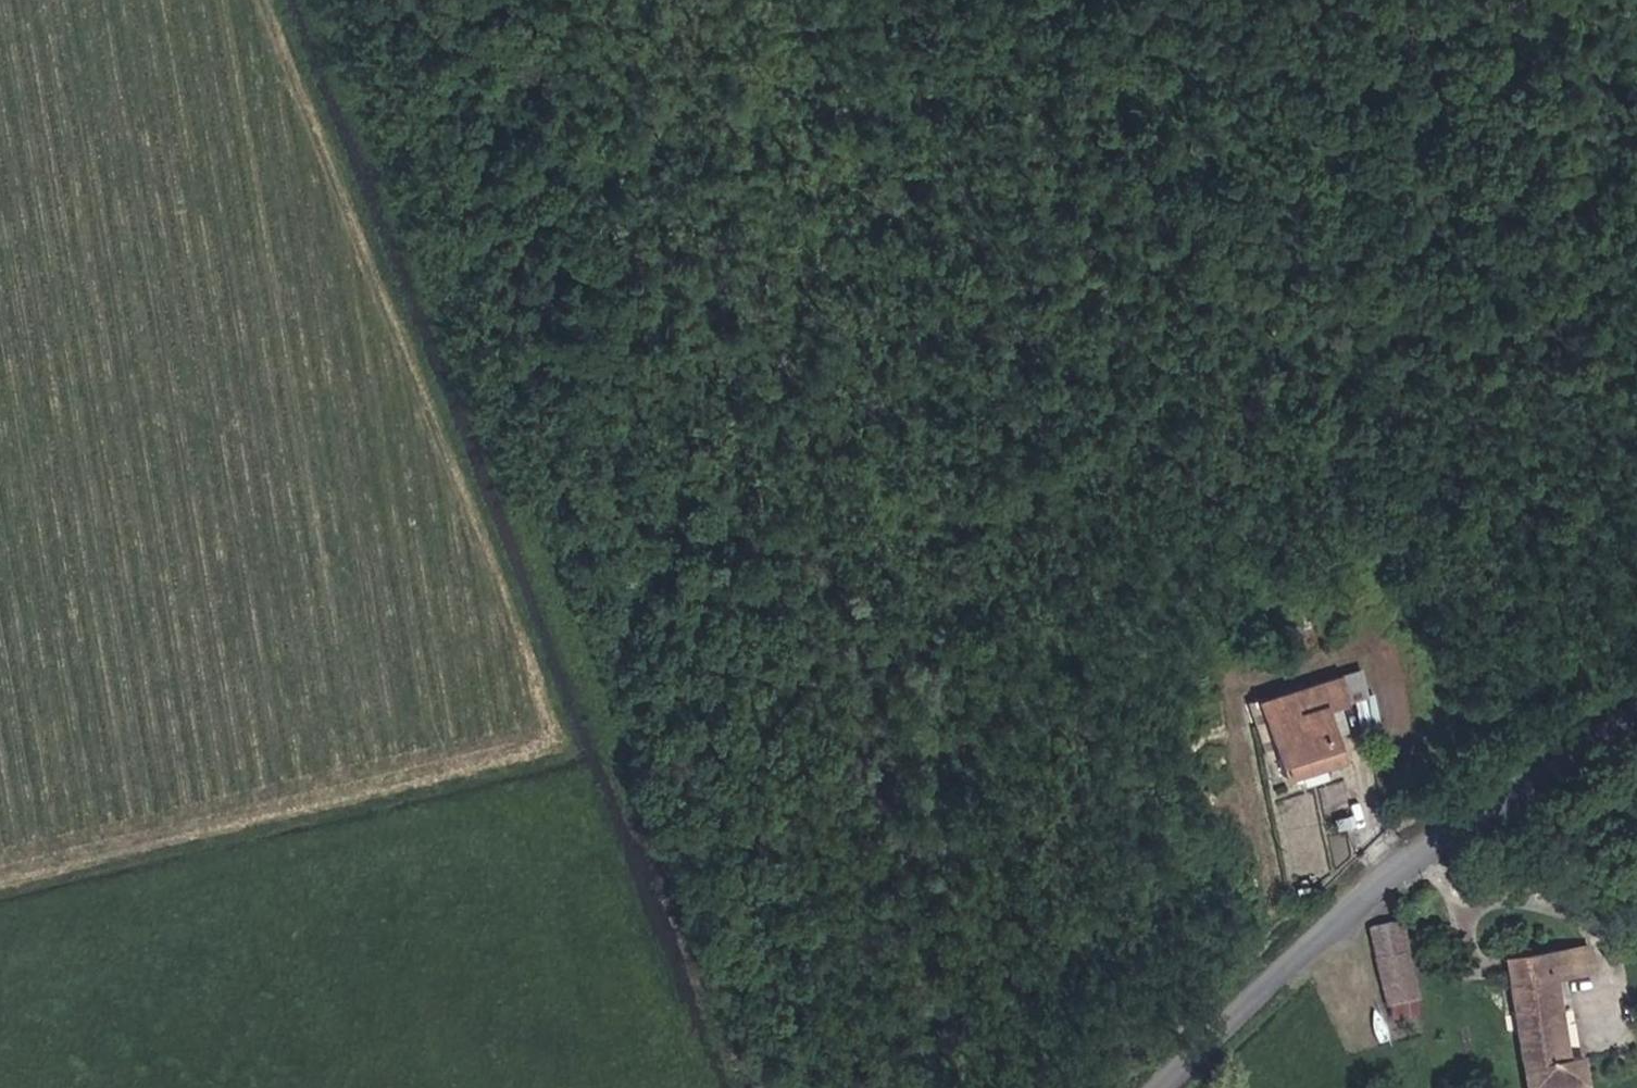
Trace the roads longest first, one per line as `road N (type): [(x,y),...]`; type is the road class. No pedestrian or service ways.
road 1 (tertiary): [(1161,1087),(1317,936),(1430,847),(1636,720)]

